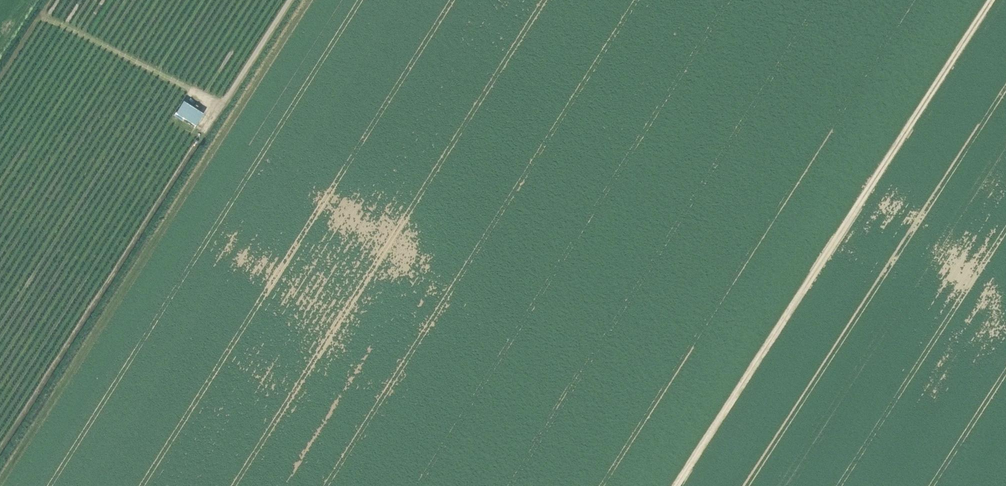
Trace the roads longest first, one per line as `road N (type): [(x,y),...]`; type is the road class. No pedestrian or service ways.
road 1 (track): [(291,0),(219,109)]

